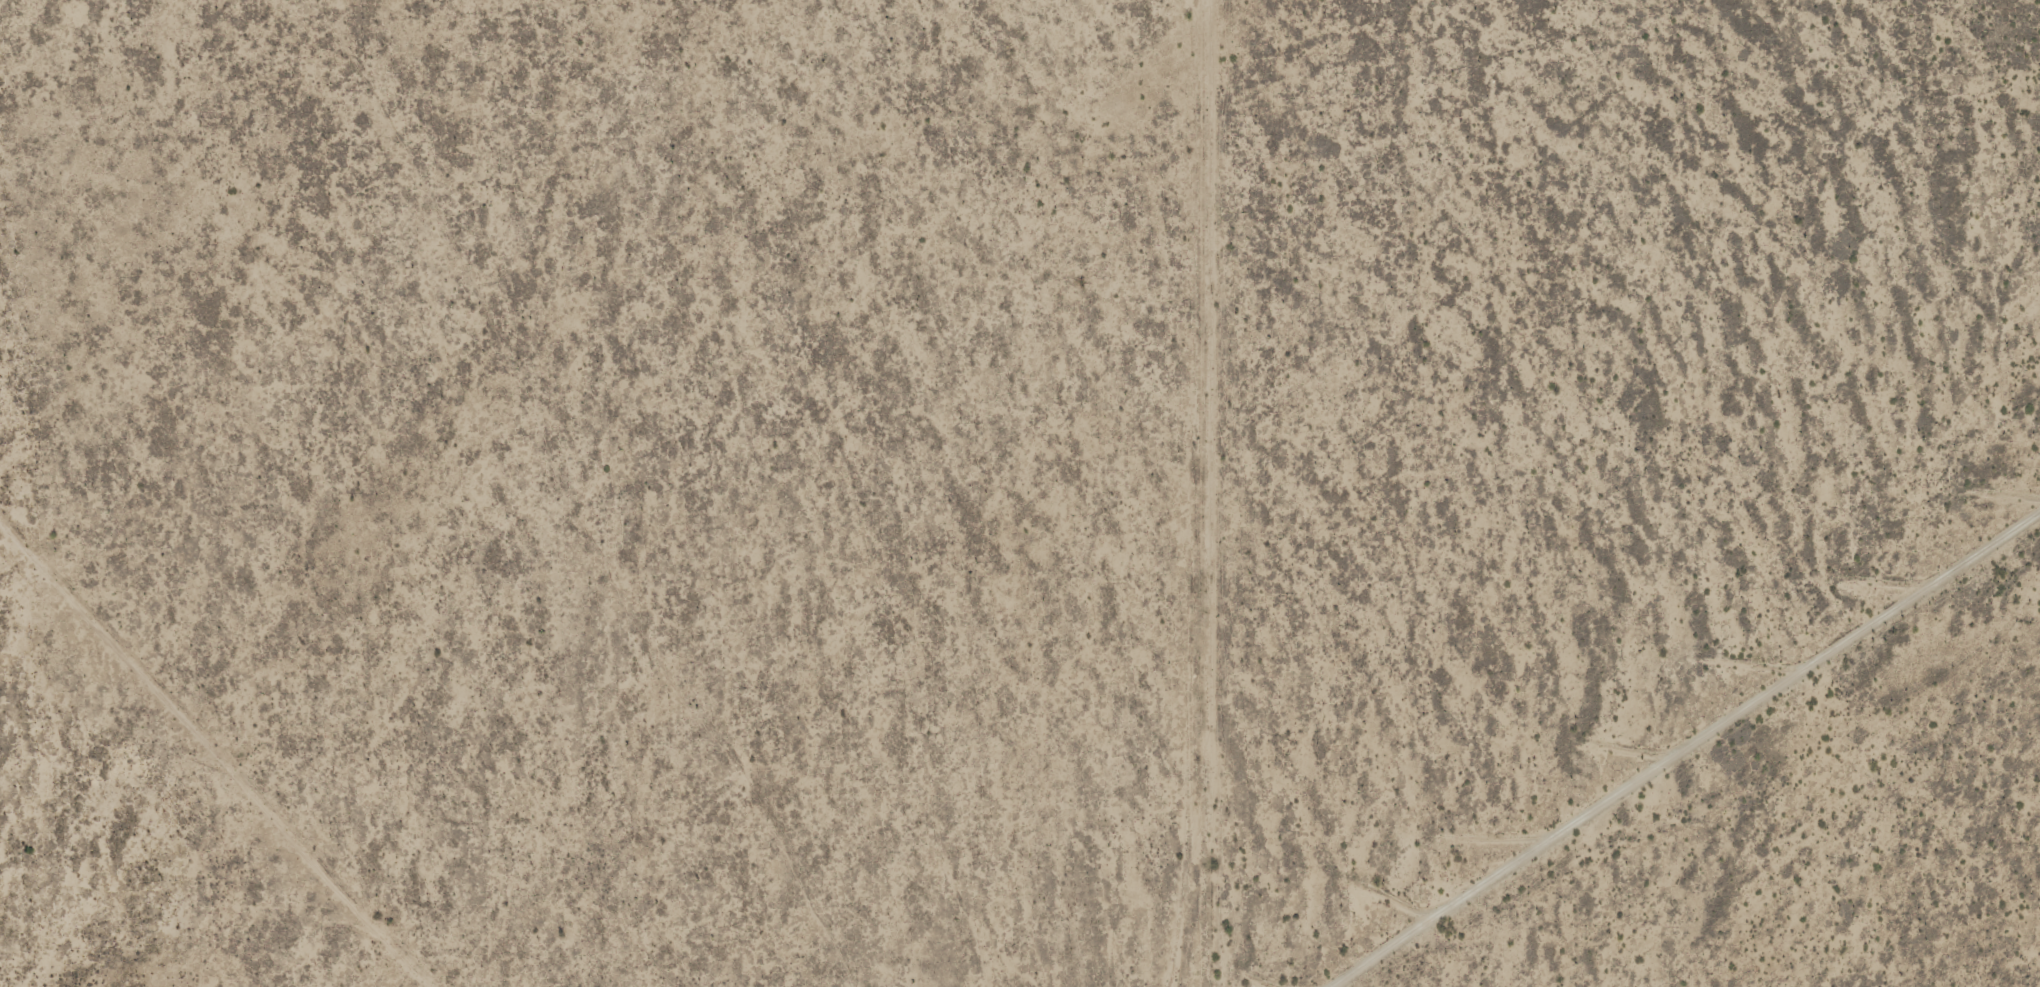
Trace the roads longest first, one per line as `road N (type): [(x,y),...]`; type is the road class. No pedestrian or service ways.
road 1 (track): [(1338,986),(2039,535)]
road 2 (track): [(0,560),(394,986)]

